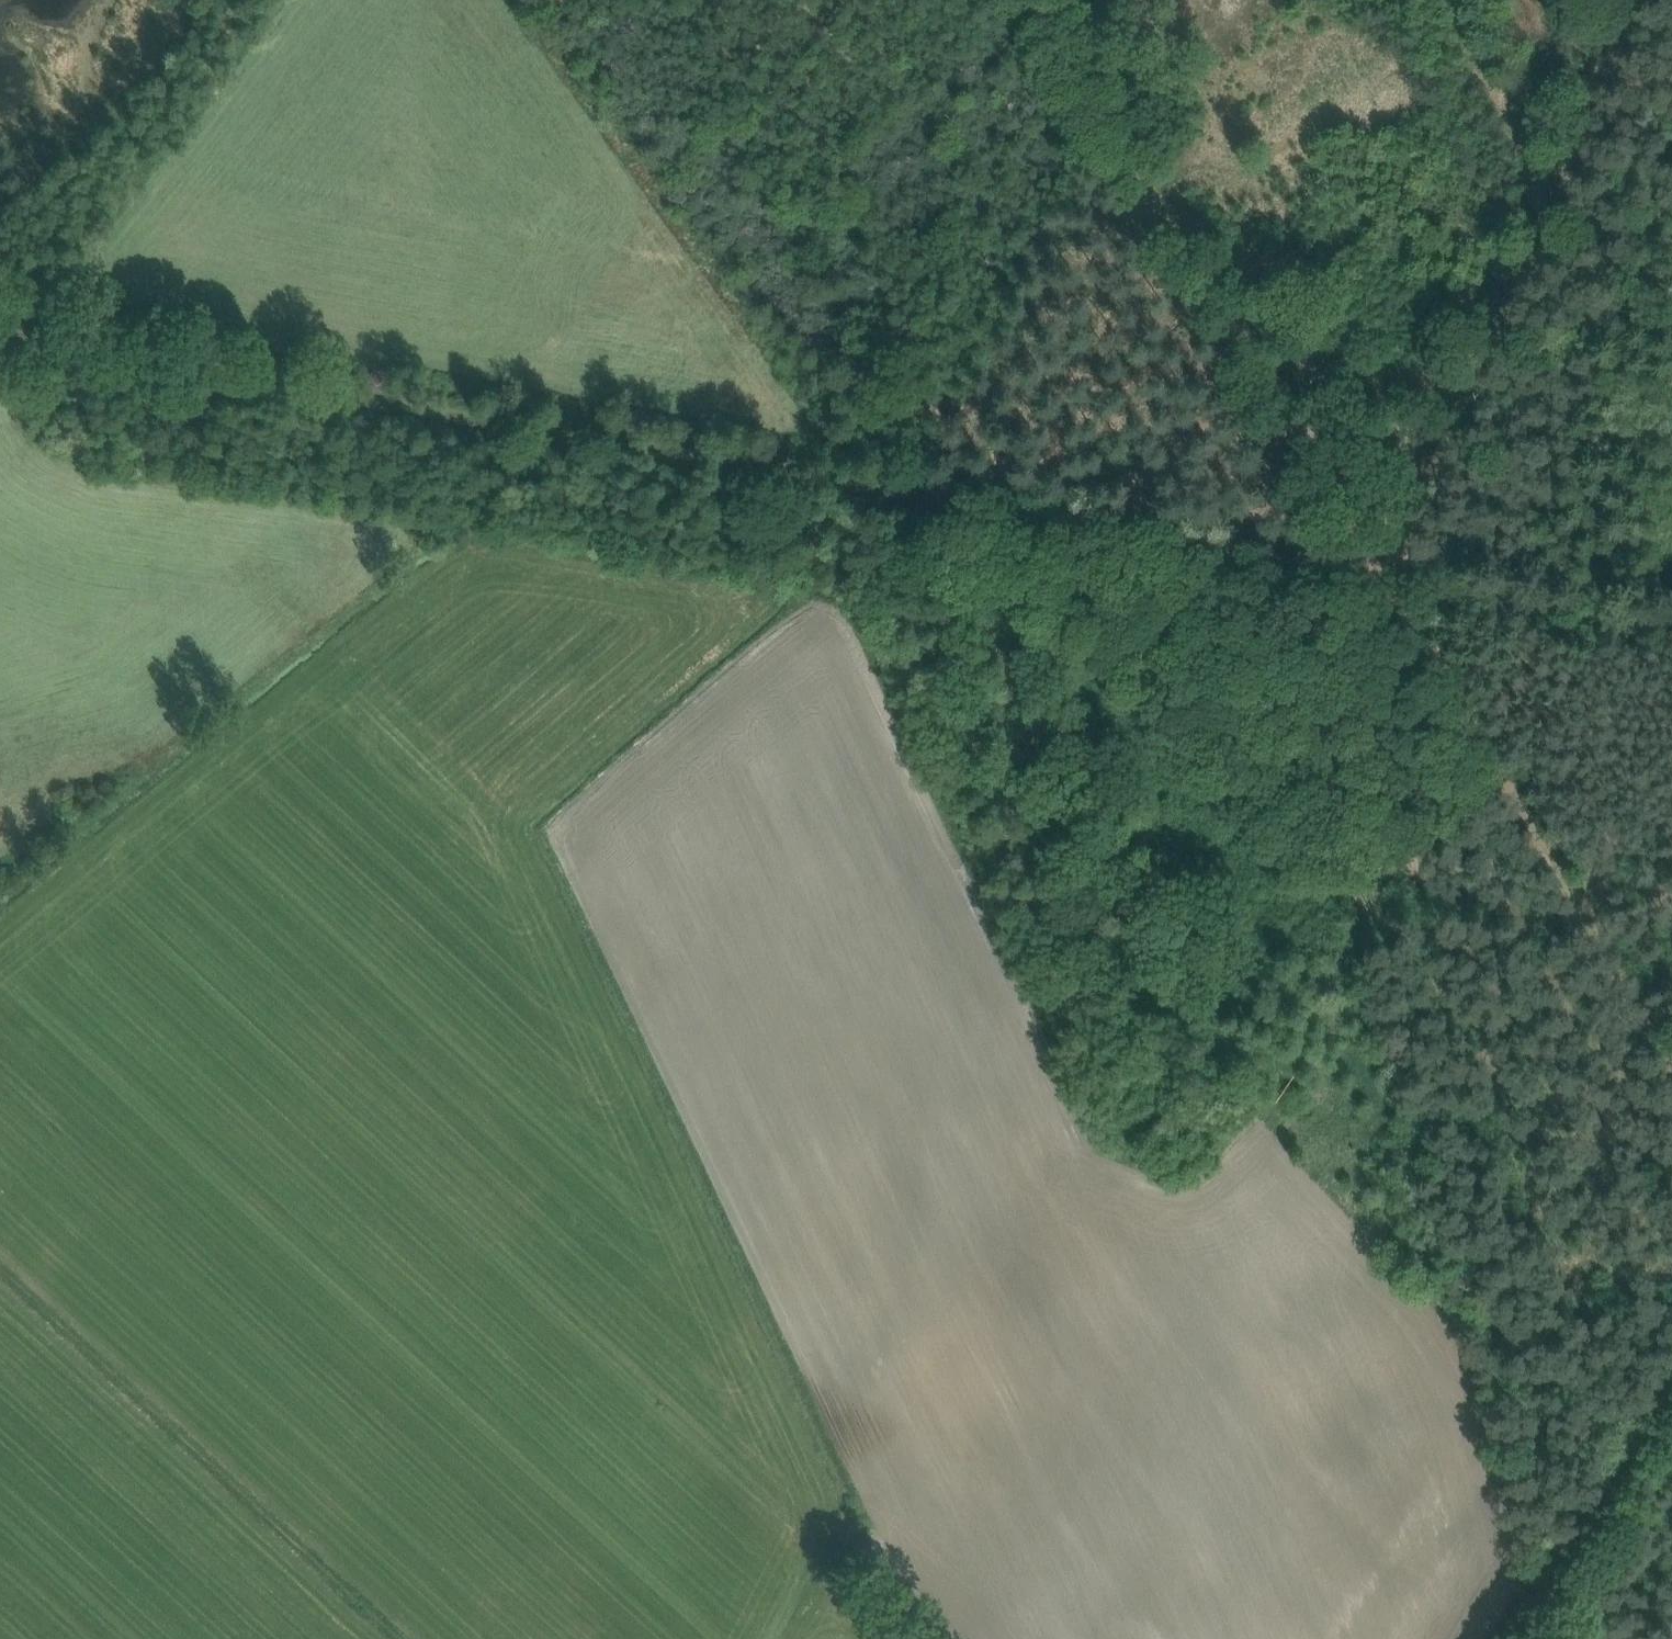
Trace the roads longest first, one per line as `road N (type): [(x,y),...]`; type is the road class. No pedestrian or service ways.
road 1 (track): [(1042,0),(1671,1054)]
road 2 (track): [(1510,1638),(1671,1382)]

